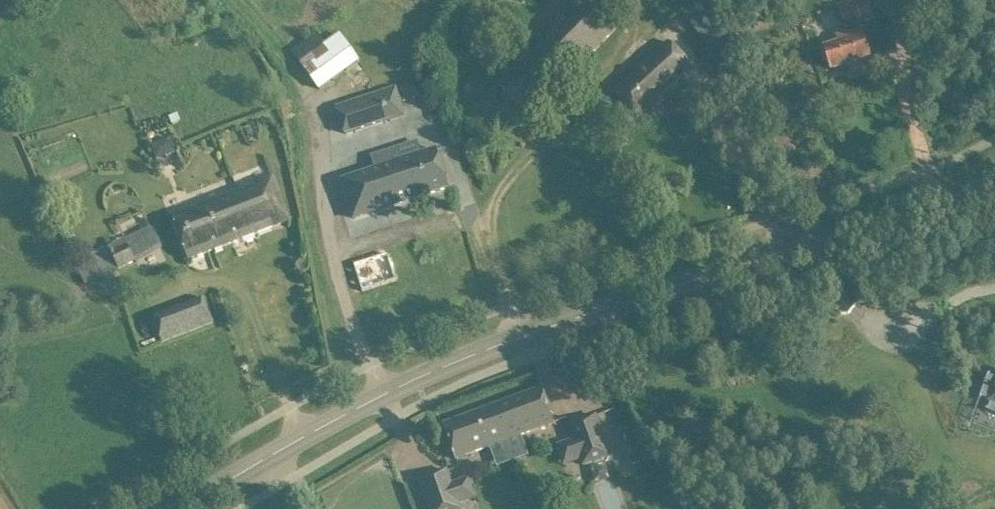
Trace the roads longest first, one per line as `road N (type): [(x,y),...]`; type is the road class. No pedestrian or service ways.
road 1 (tertiary): [(994,184),(527,335)]
road 2 (tertiary): [(527,335),(424,376),(190,508)]
road 3 (track): [(633,0),(624,38),(495,189),(486,244),(507,305)]

